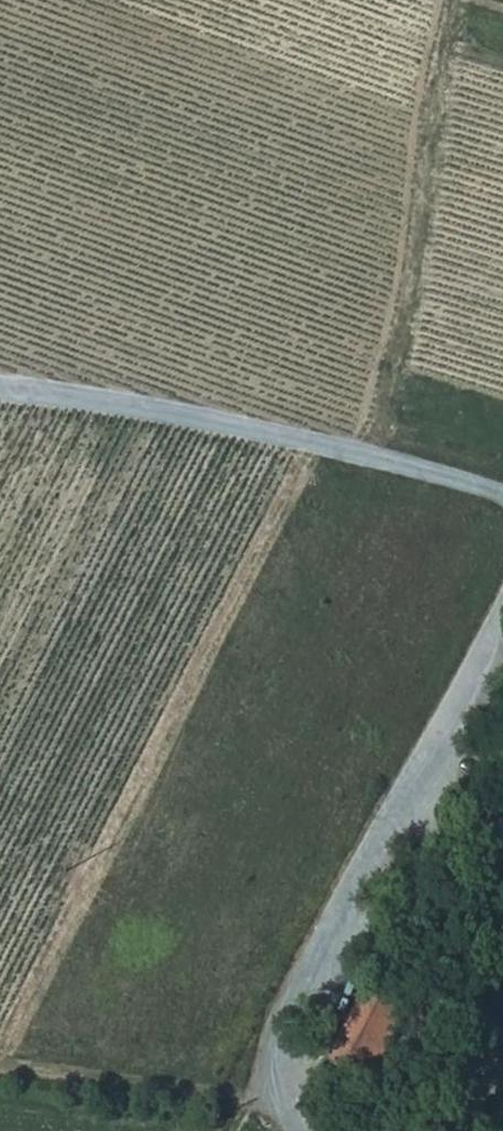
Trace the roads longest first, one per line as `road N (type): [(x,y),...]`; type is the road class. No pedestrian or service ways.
road 1 (track): [(238,1130),(502,606)]
road 2 (track): [(502,499),(233,425),(0,390)]
road 3 (track): [(0,1077),(252,1105),(285,1130)]

